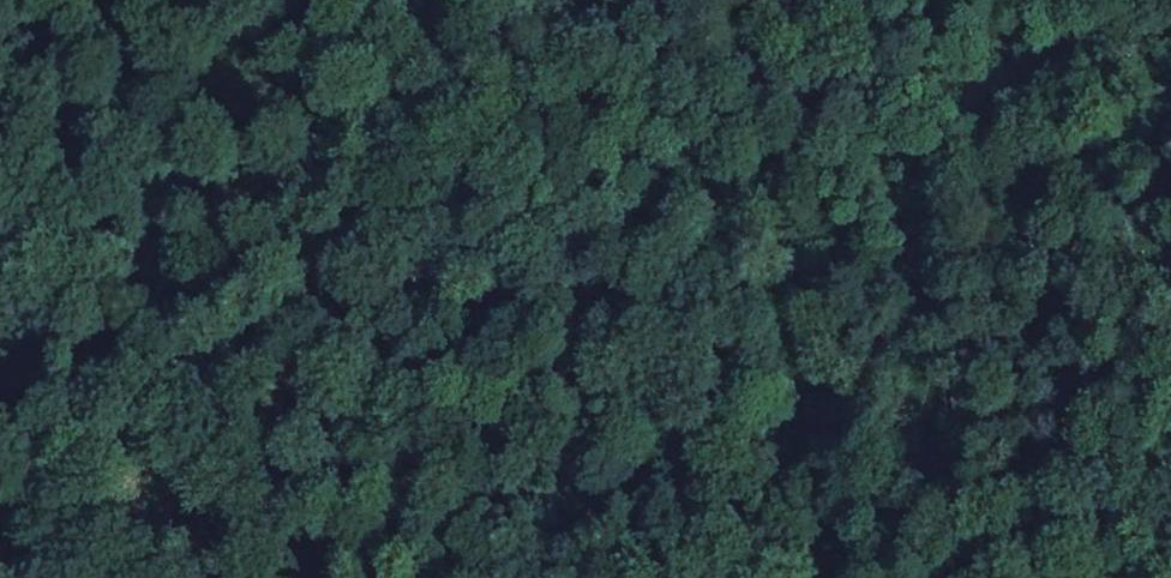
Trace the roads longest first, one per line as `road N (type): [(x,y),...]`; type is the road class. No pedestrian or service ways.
road 1 (track): [(0,369),(556,17)]

